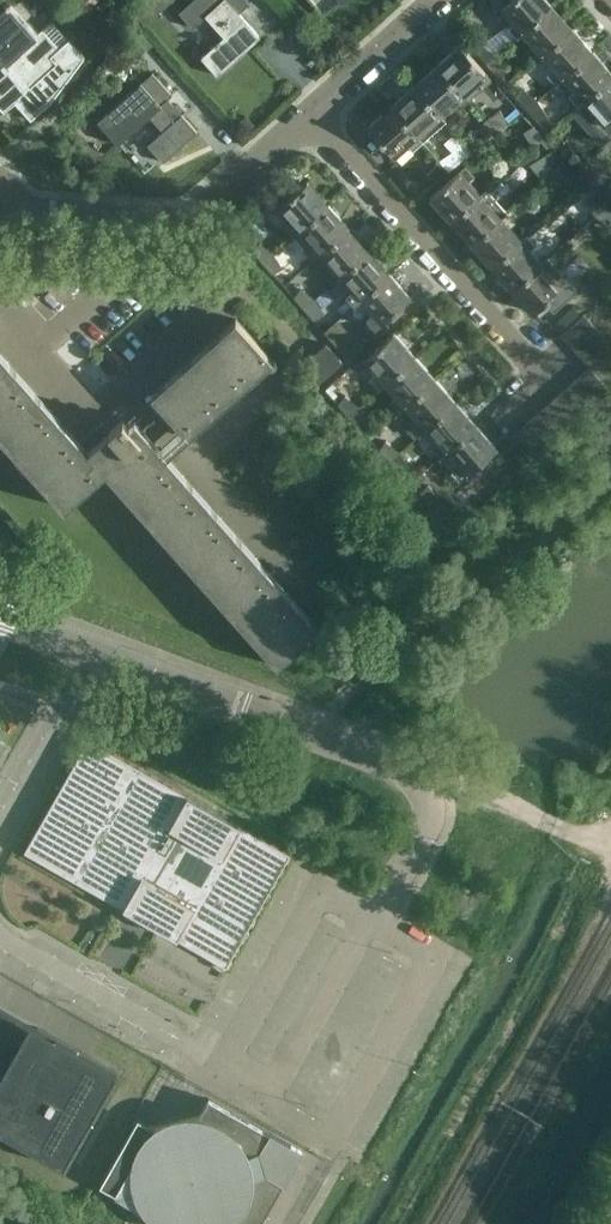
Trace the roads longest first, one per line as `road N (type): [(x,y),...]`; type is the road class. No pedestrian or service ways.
road 1 (residential): [(366,926),(426,826),(425,786),(409,770),(0,620)]
road 2 (residential): [(546,388),(313,116)]
road 3 (residential): [(11,208),(188,221),(313,116)]
road 4 (residential): [(313,116),(443,0)]

